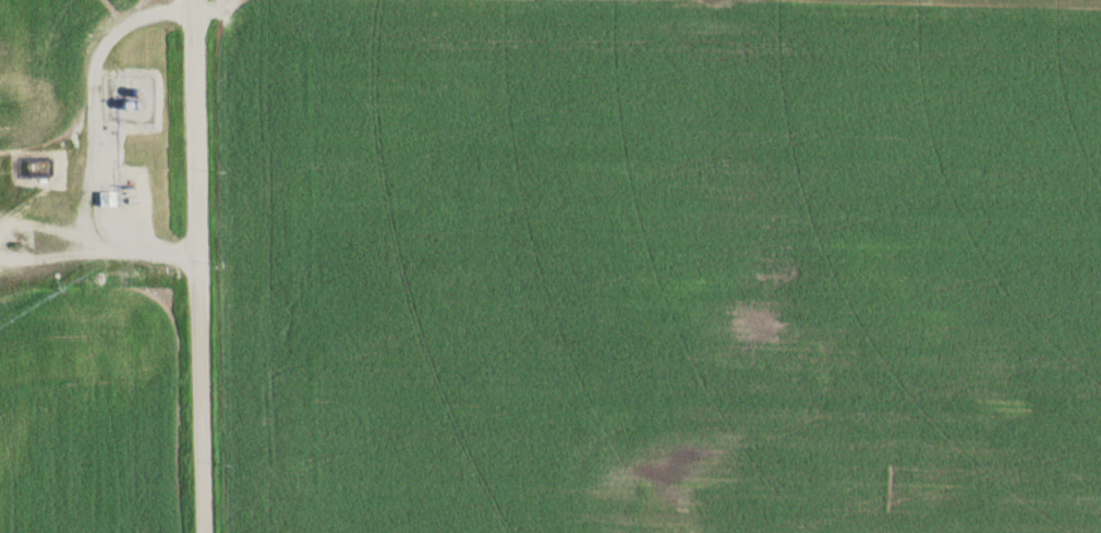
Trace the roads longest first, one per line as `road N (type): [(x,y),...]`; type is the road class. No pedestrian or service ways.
road 1 (residential): [(210,532),(200,0)]

